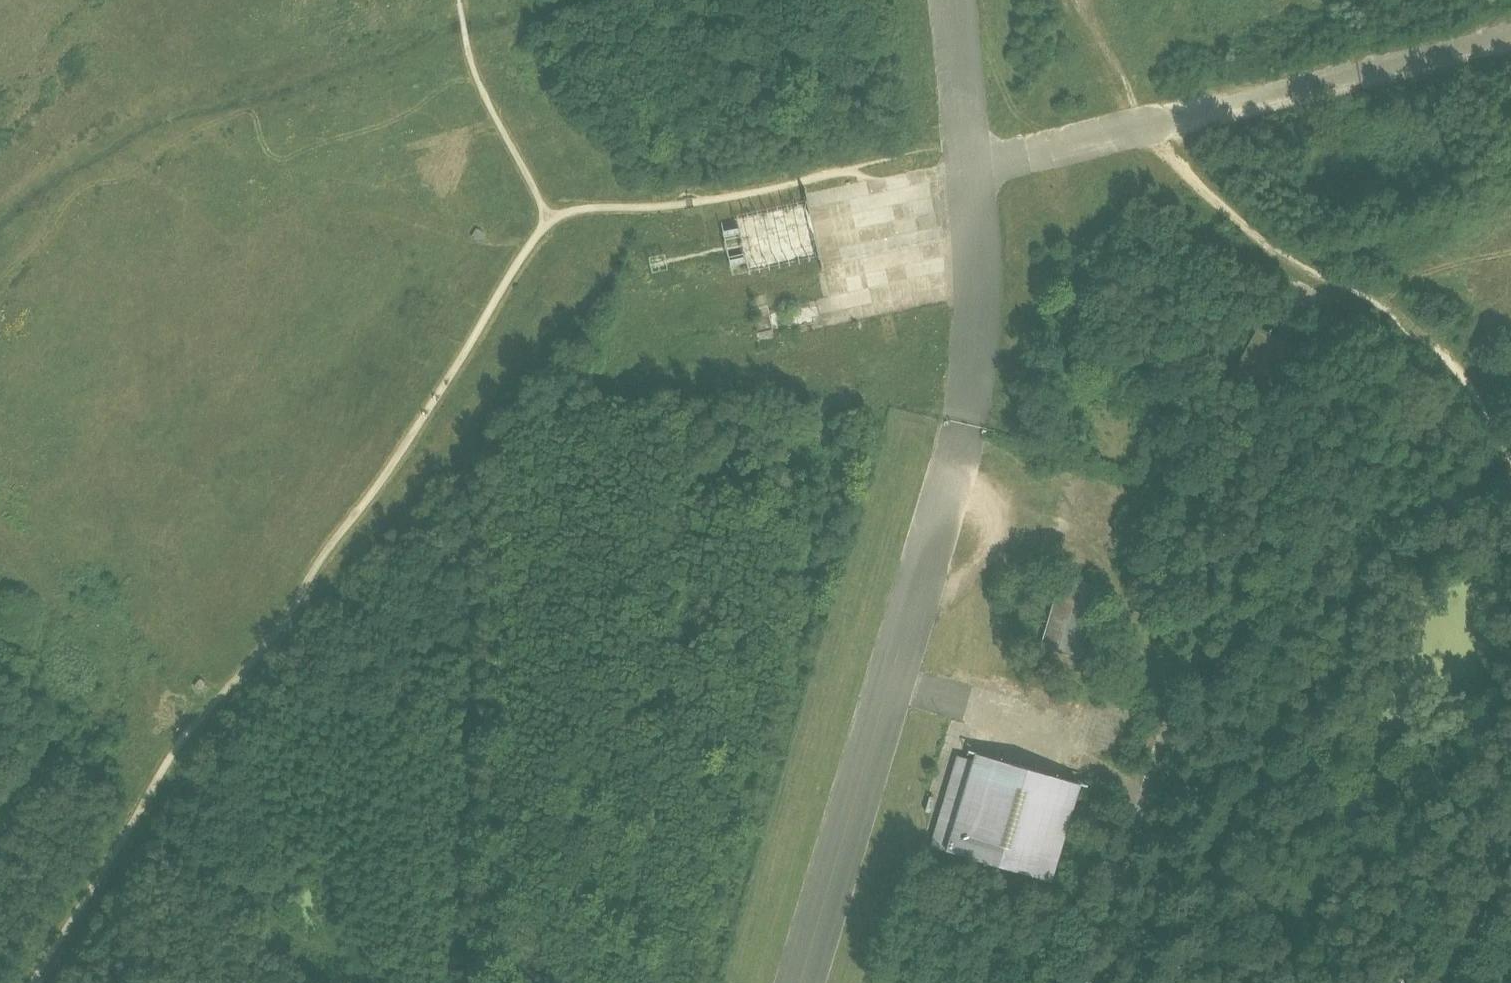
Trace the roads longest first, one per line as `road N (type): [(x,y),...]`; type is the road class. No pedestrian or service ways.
road 1 (track): [(1510,465),(1417,336),(1211,208),(1140,132),(1080,0)]
road 2 (unclassified): [(971,169),(1510,39)]
road 3 (track): [(1440,982),(1510,850)]

